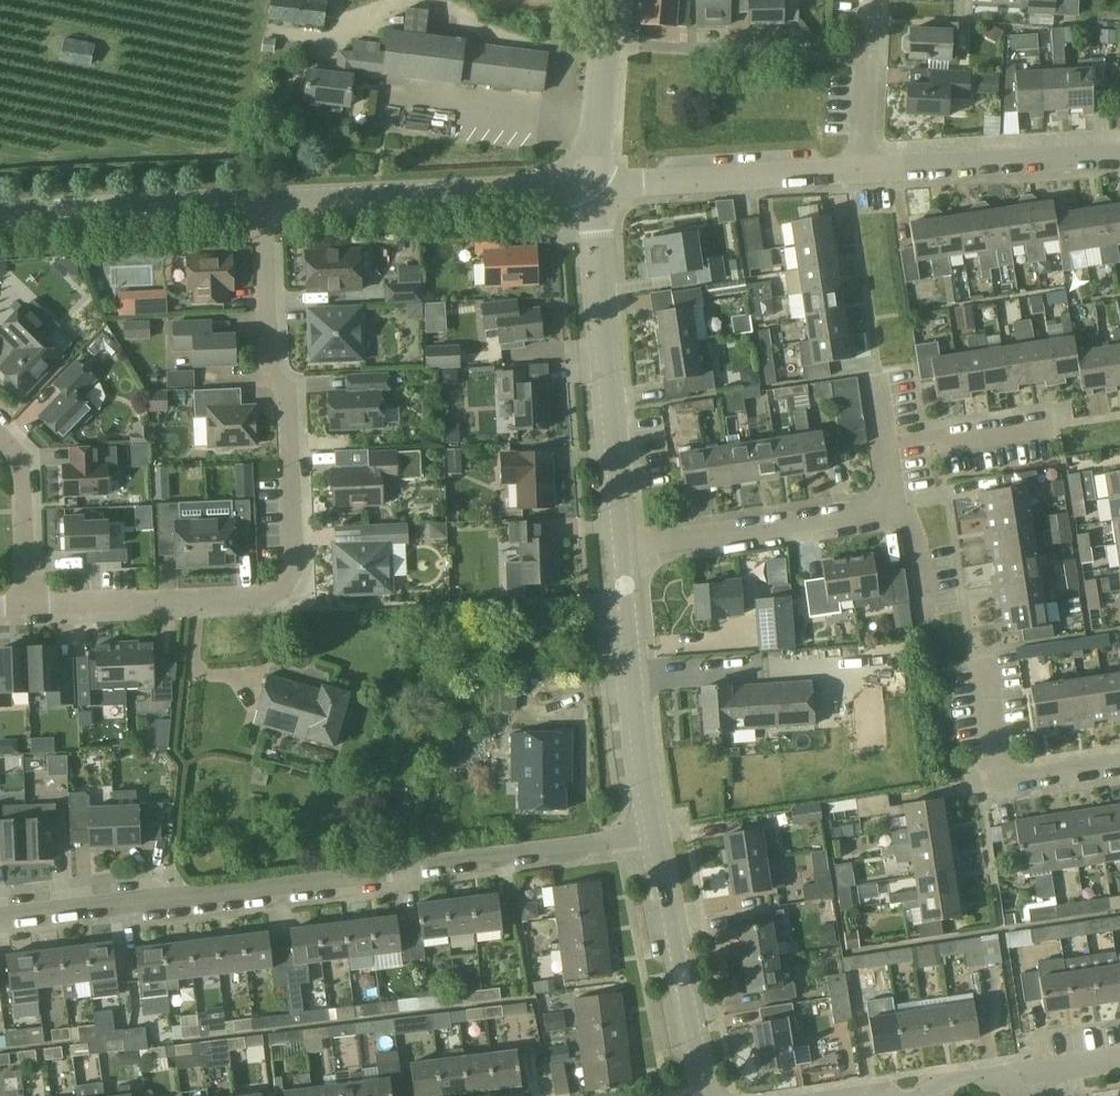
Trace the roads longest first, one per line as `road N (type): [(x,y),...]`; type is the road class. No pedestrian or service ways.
road 1 (residential): [(24,611),(299,607),(288,396),(271,375),(262,199)]
road 2 (residential): [(657,838),(0,915)]
road 3 (tertiary): [(625,536),(597,239),(581,183)]
road 4 (residential): [(625,536),(874,509),(890,493),(885,443)]
road 5 (tertiary): [(262,199),(581,183)]
road 6 (tertiary): [(657,838),(625,536)]
road 7 (residential): [(860,170),(581,183)]
road 8 (tertiary): [(0,213),(262,199)]
road 9 (tertiary): [(708,1095),(657,838)]
road 10 (residential): [(1119,147),(860,170)]
road 11 (residential): [(1119,757),(1023,773),(999,762),(986,675)]
road 12 (tertiary): [(581,183),(596,156),(612,0)]
road 13 (residential): [(0,440),(11,461),(24,611)]
road 14 (residential): [(860,170),(869,0)]
road 15 (residential): [(885,443),(1052,427)]

